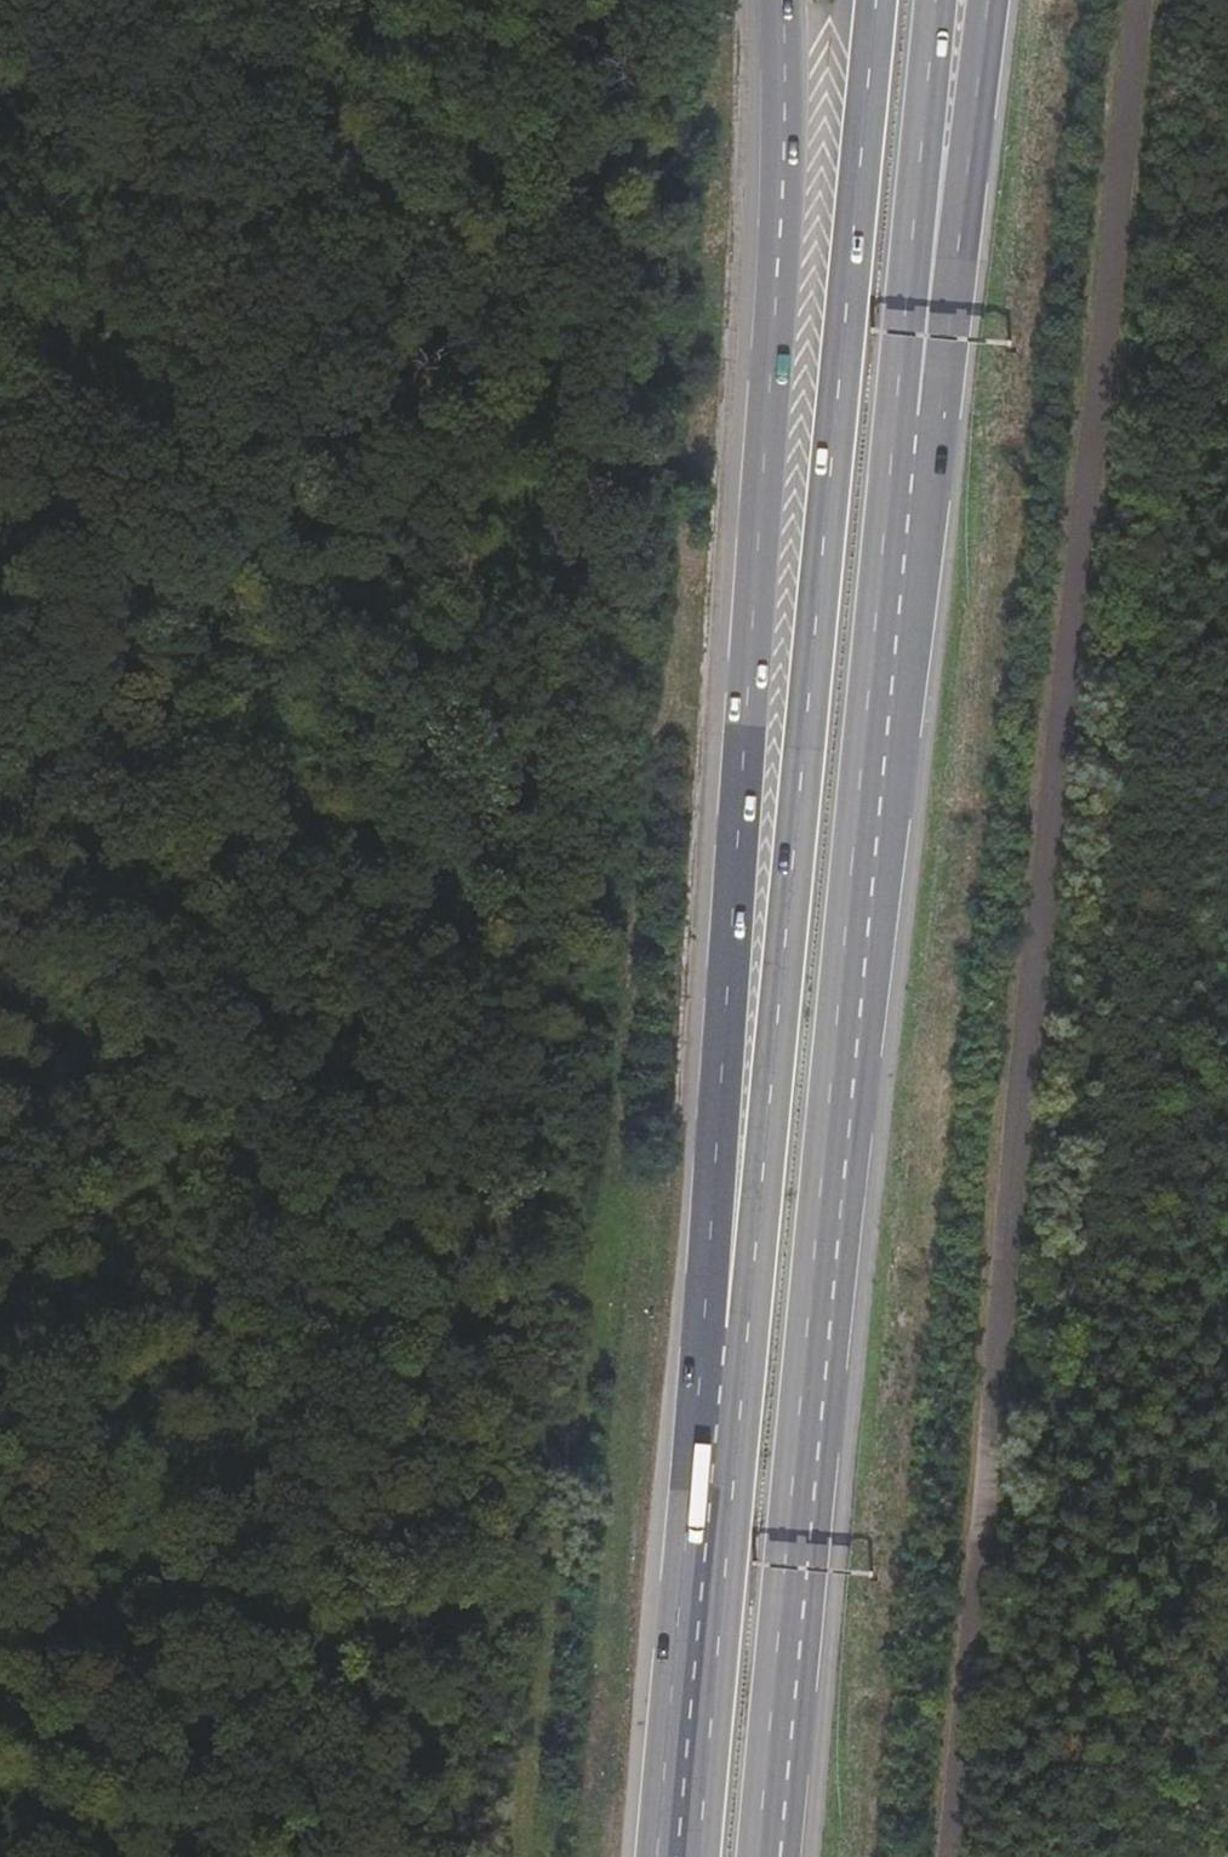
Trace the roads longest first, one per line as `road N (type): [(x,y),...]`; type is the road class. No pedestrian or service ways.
road 1 (track): [(958,1856),(1074,759),(1144,0)]
road 2 (track): [(395,1856),(236,558),(0,289)]
road 3 (motorway): [(770,1856),(904,440)]
road 4 (motorway): [(873,0),(753,1263),(727,1328)]
road 5 (motorway): [(779,0),(780,252),(708,1256),(727,1328)]
road 6 (track): [(0,865),(236,558),(591,0)]
road 7 (motorway): [(727,1328),(677,1856)]
road 8 (motorway): [(904,440),(944,384),(989,0)]
road 9 (motorway): [(904,440),(933,0)]
road 10 (track): [(173,1856),(0,1775)]

